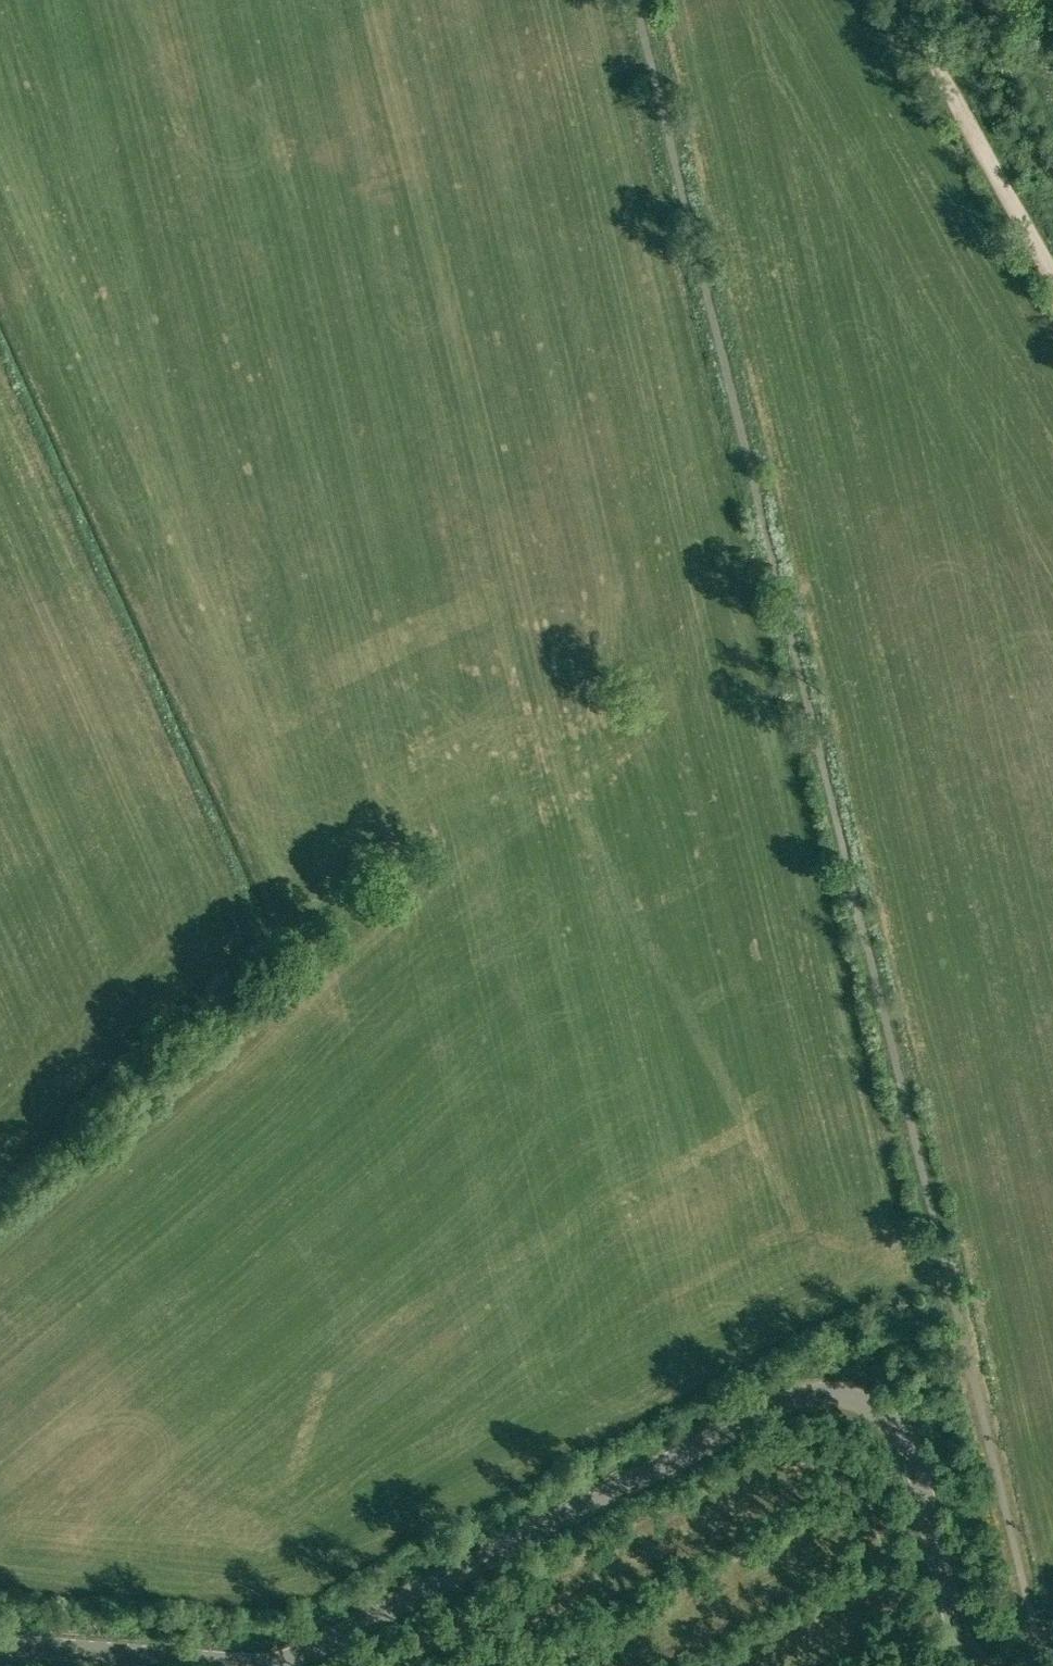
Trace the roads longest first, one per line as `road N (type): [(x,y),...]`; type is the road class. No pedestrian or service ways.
road 1 (unclassified): [(980,1665),(961,1638),(911,1456),(874,1410),(830,1393),(789,1399),(295,1659),(262,1664),(0,1648)]
road 2 (track): [(893,0),(1052,292)]

